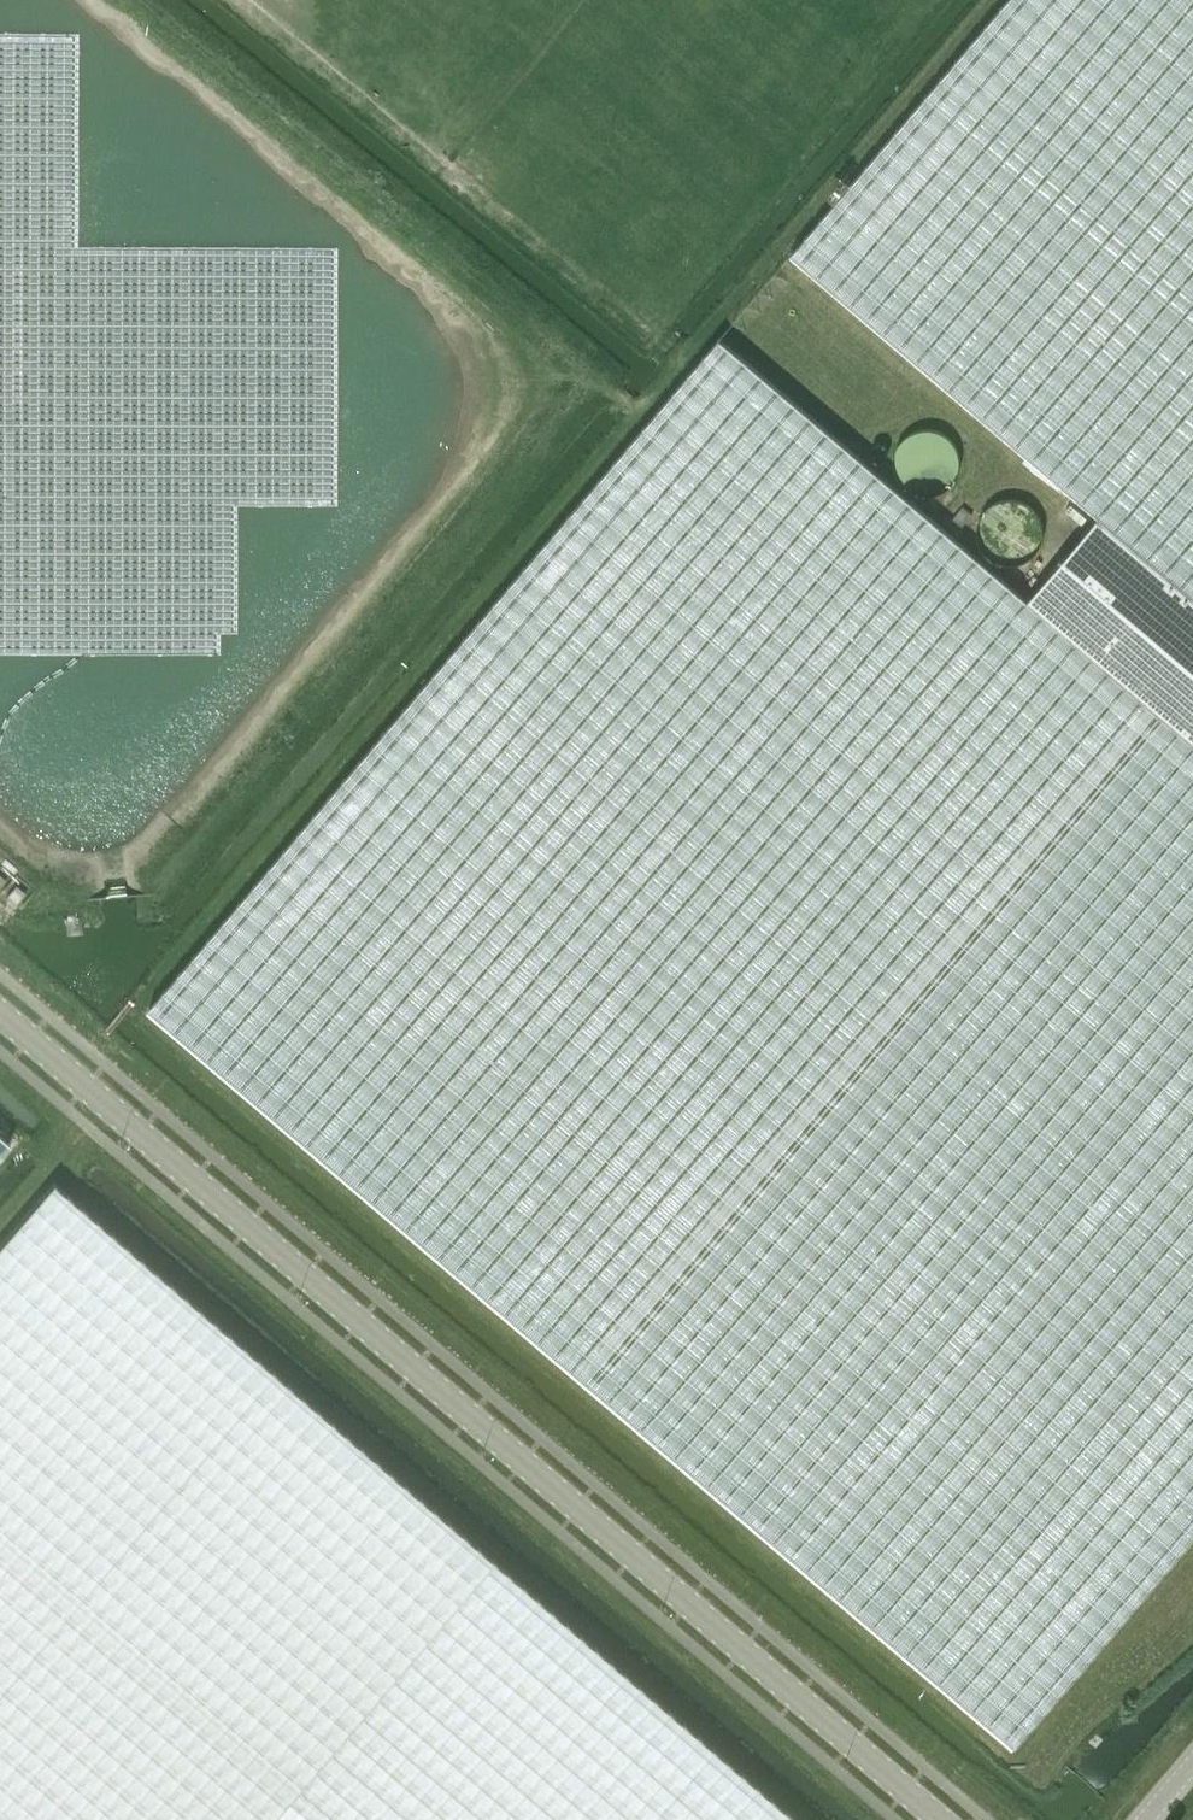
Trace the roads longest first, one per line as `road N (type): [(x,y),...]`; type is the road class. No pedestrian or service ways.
road 1 (tertiary): [(0,1012),(941,1819)]

